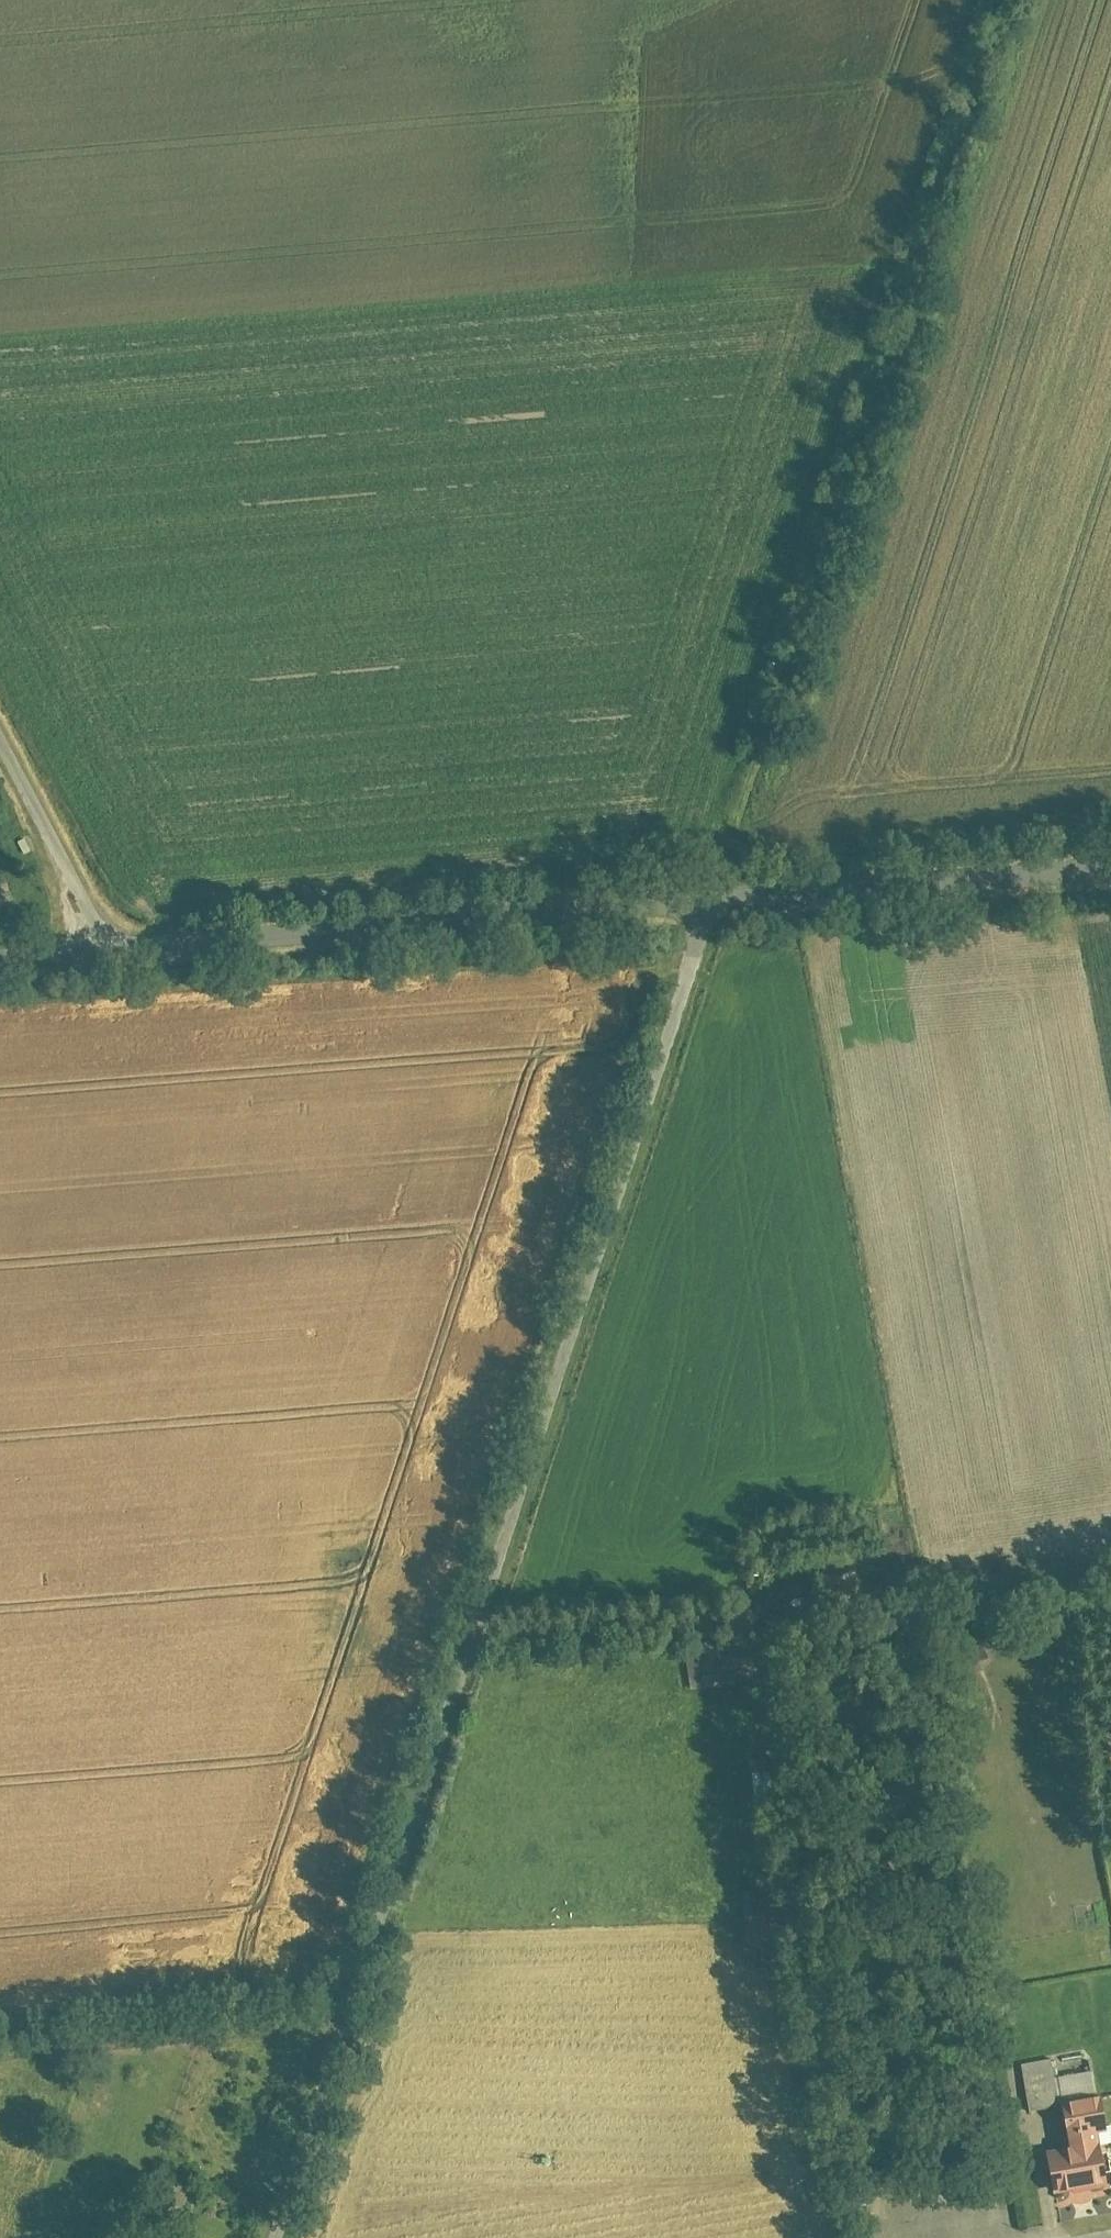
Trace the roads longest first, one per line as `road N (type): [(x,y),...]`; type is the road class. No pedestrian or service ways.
road 1 (unclassified): [(715,904),(282,2237)]
road 2 (unclassified): [(715,904),(111,954)]
road 3 (unclassified): [(1110,879),(715,904)]
road 4 (unclassified): [(111,954),(0,741)]

